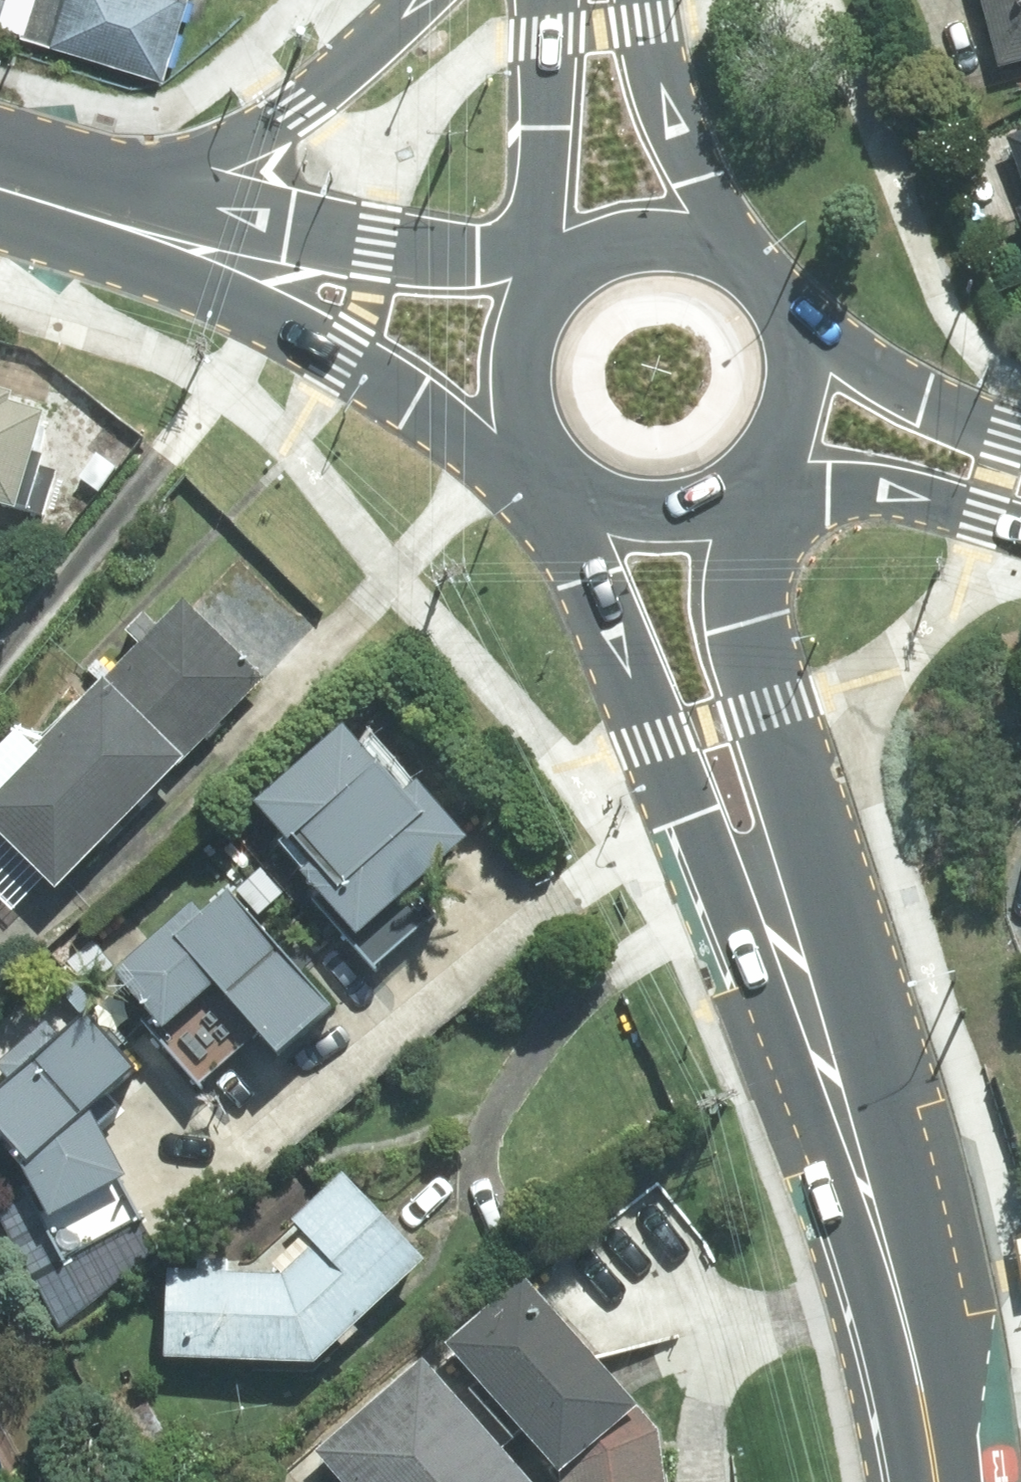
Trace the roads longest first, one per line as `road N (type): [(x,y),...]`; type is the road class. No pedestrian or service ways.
road 1 (secondary): [(922,1401),(543,473)]
road 2 (secondary): [(738,479),(770,708),(891,1135),(922,1401)]
road 3 (secondary): [(527,453),(341,347),(60,207)]
road 4 (secondary): [(60,207),(552,268)]
road 5 (secondary): [(60,207),(313,104),(420,0)]
road 6 (secondary): [(761,297),(1020,453)]
road 7 (secondary): [(652,0),(682,127),(750,283)]
road 8 (secondary): [(1020,505),(746,471)]
road 9 (secondary): [(561,261),(563,0)]
road 10 (secondary): [(738,479),(698,504),(651,514),(604,509),(543,473)]
road 11 (secondary): [(561,261),(602,240),(671,237),(715,253),(750,283)]
road 12 (secondary): [(527,453),(503,389),(506,344),(523,302),(552,268)]
road 13 (secondary): [(761,297),(780,340),(784,386),(772,432),(746,471)]

